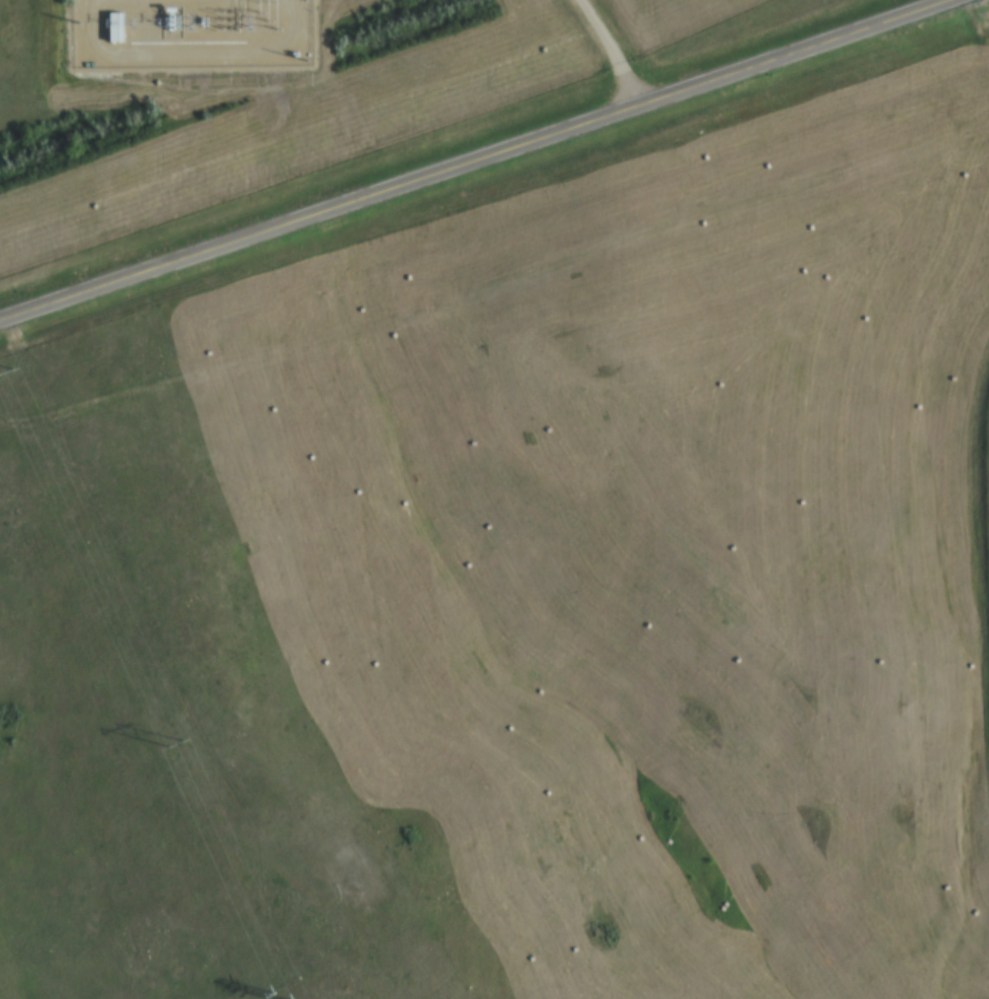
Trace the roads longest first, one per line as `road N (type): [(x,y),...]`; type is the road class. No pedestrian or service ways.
road 1 (tertiary): [(0,327),(973,0)]

